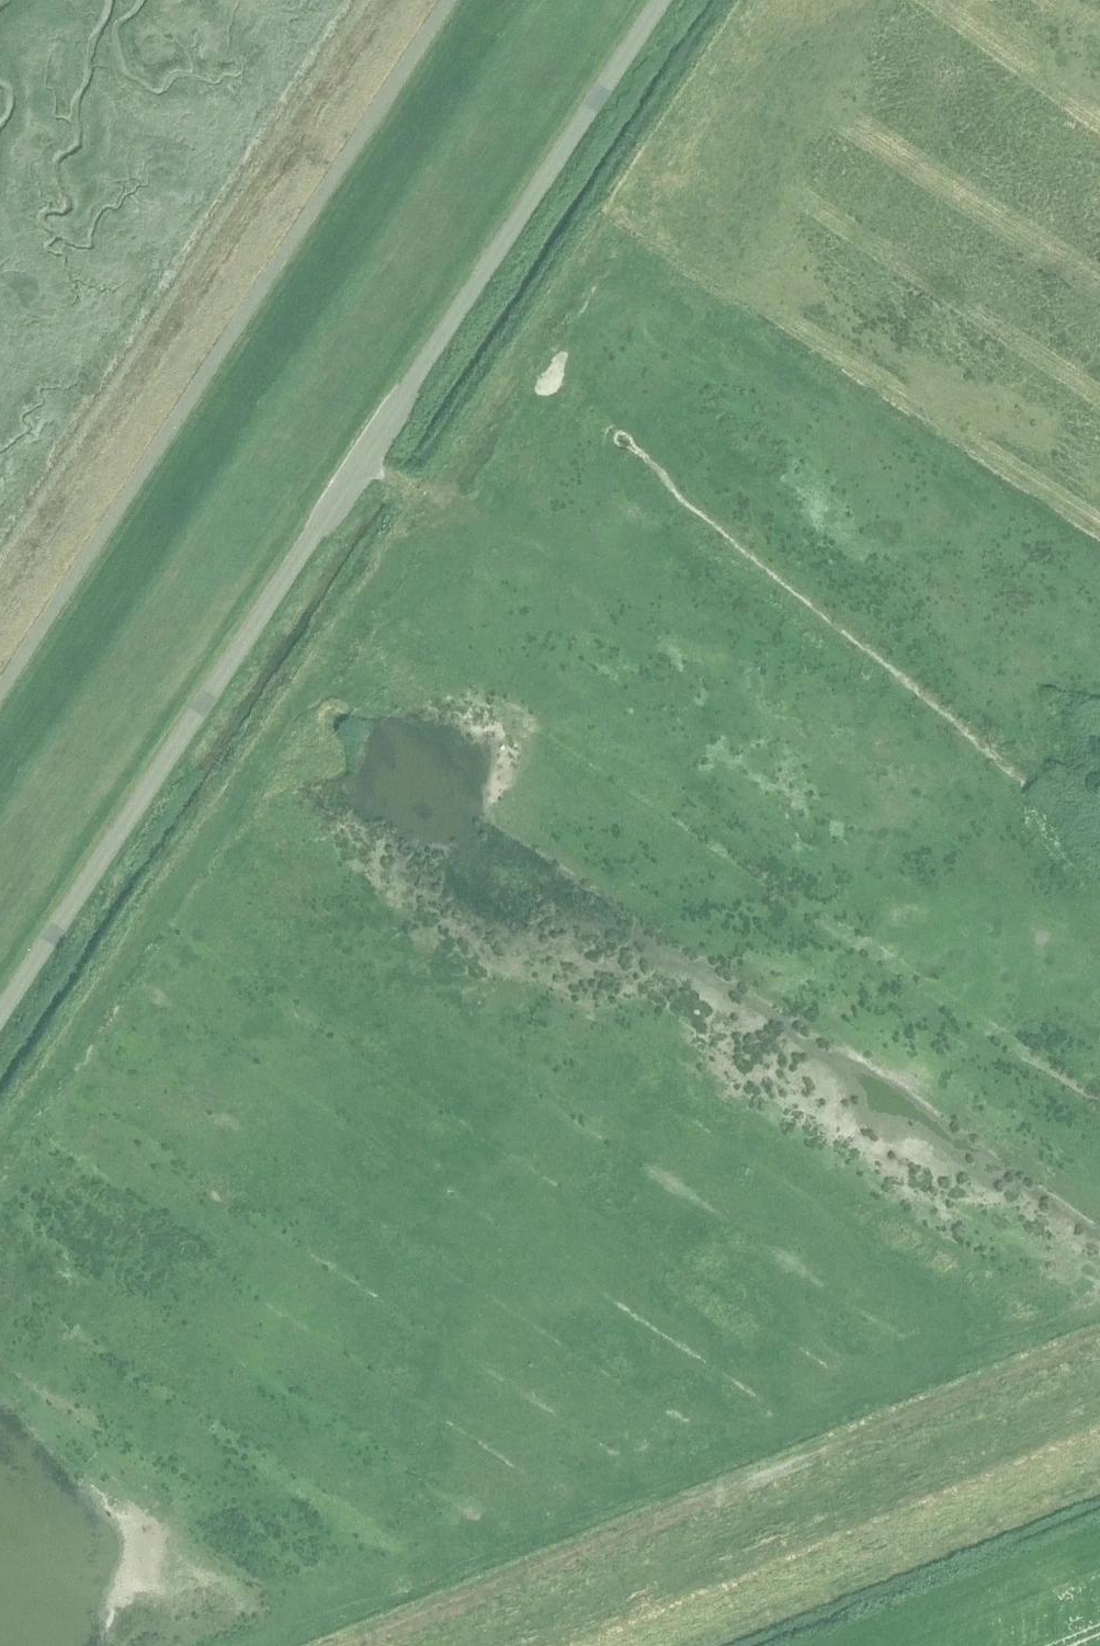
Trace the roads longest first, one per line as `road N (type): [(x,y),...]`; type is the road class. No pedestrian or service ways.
road 1 (tertiary): [(0,1018),(665,0)]

